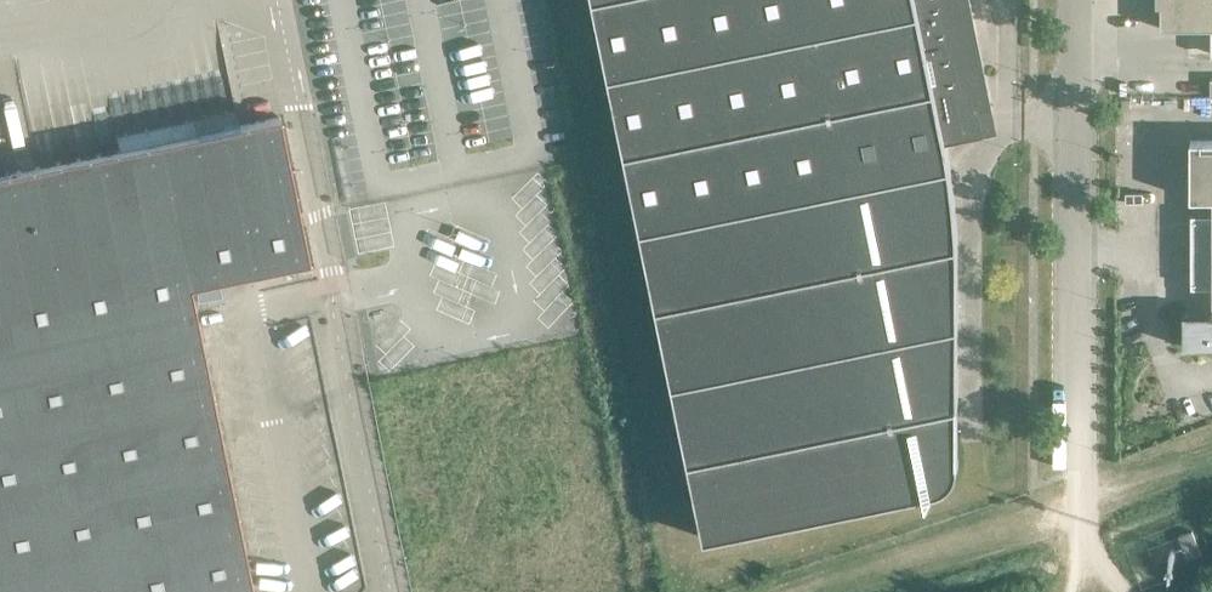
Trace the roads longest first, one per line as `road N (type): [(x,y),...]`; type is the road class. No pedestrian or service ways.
road 1 (unclassified): [(1072,518),(1073,0)]

